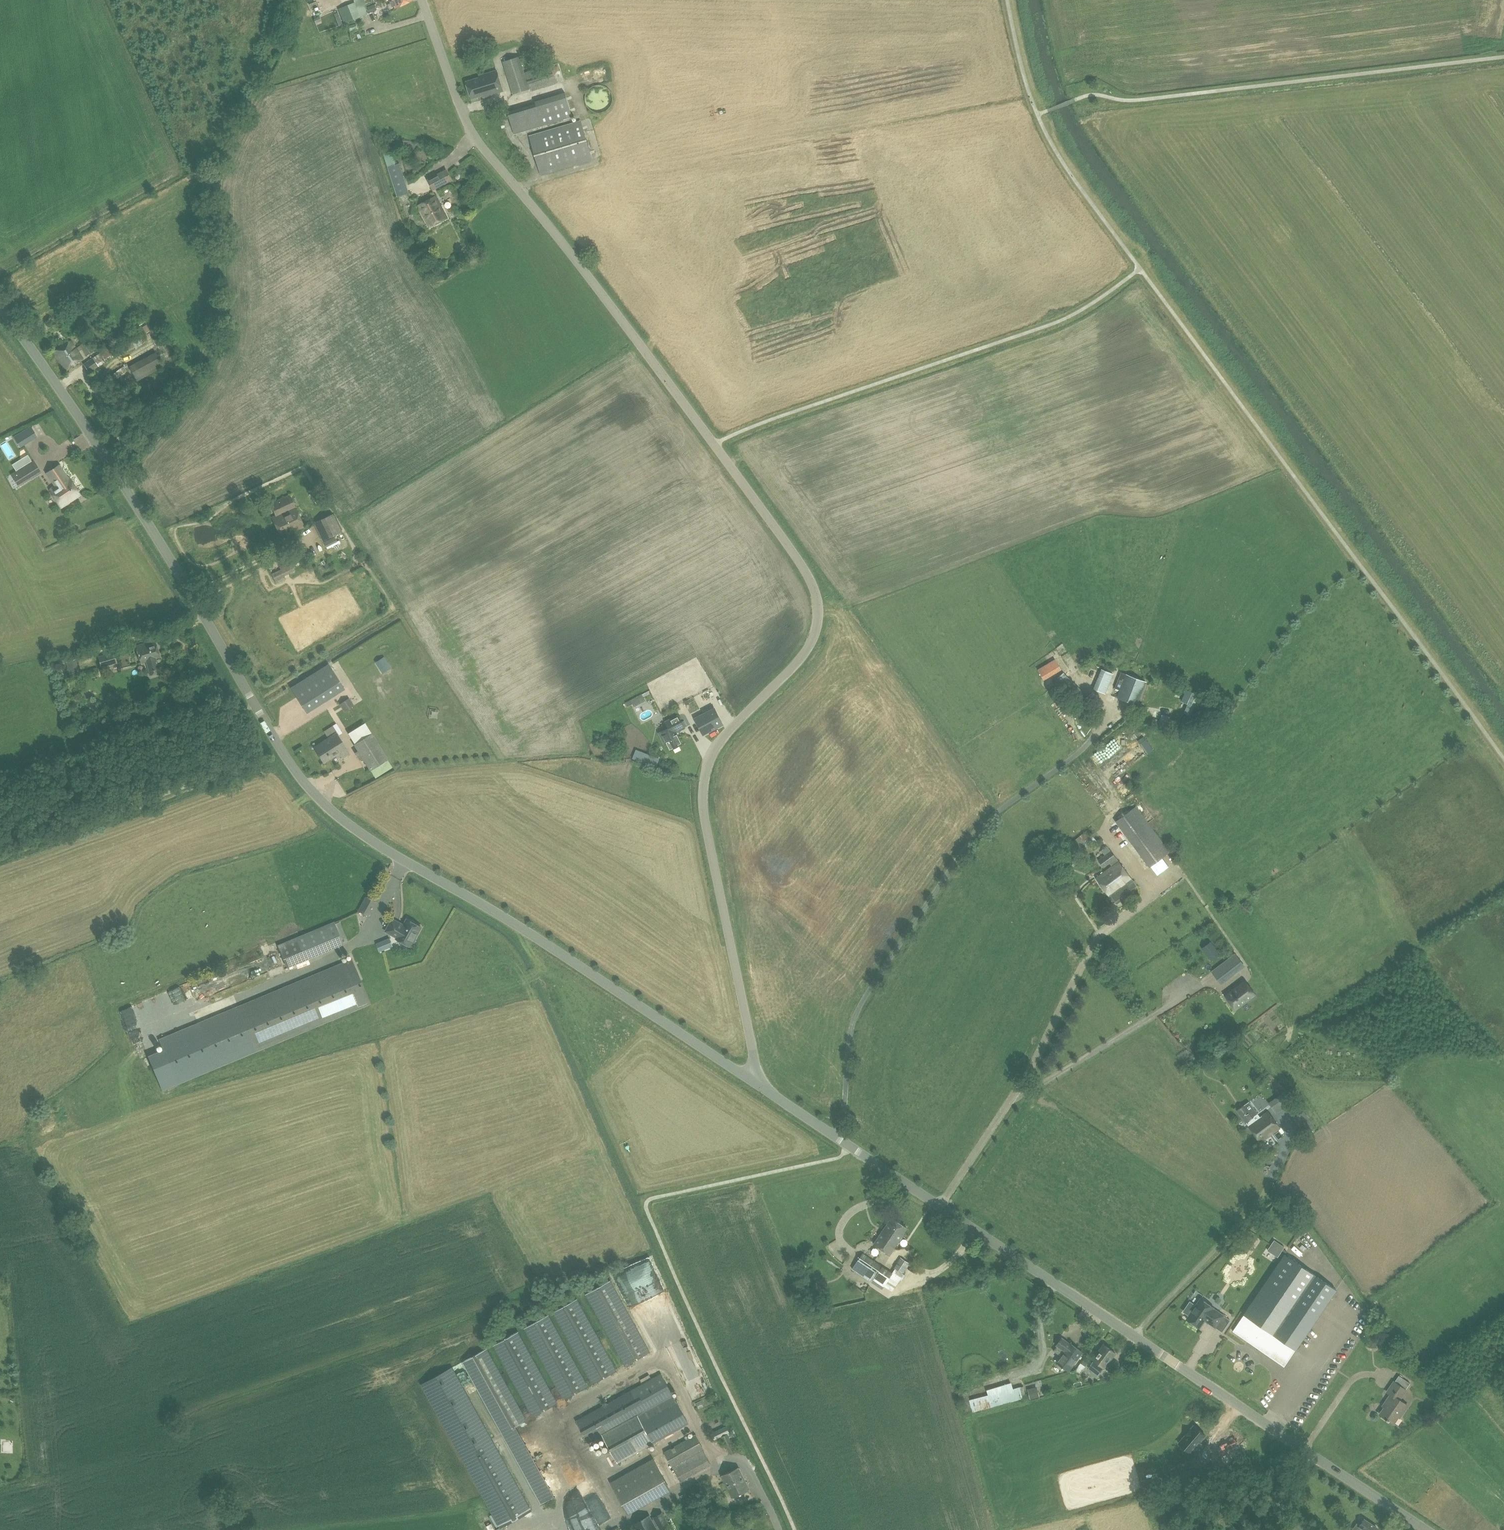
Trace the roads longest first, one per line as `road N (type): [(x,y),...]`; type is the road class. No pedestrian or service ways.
road 1 (unclassified): [(758,1085),(702,795),(722,739),(811,642),(815,590),(584,273),(474,138),(419,0)]
road 2 (unclassified): [(758,1085),(327,809),(0,308)]
road 3 (unclassified): [(1423,1529),(758,1085)]

